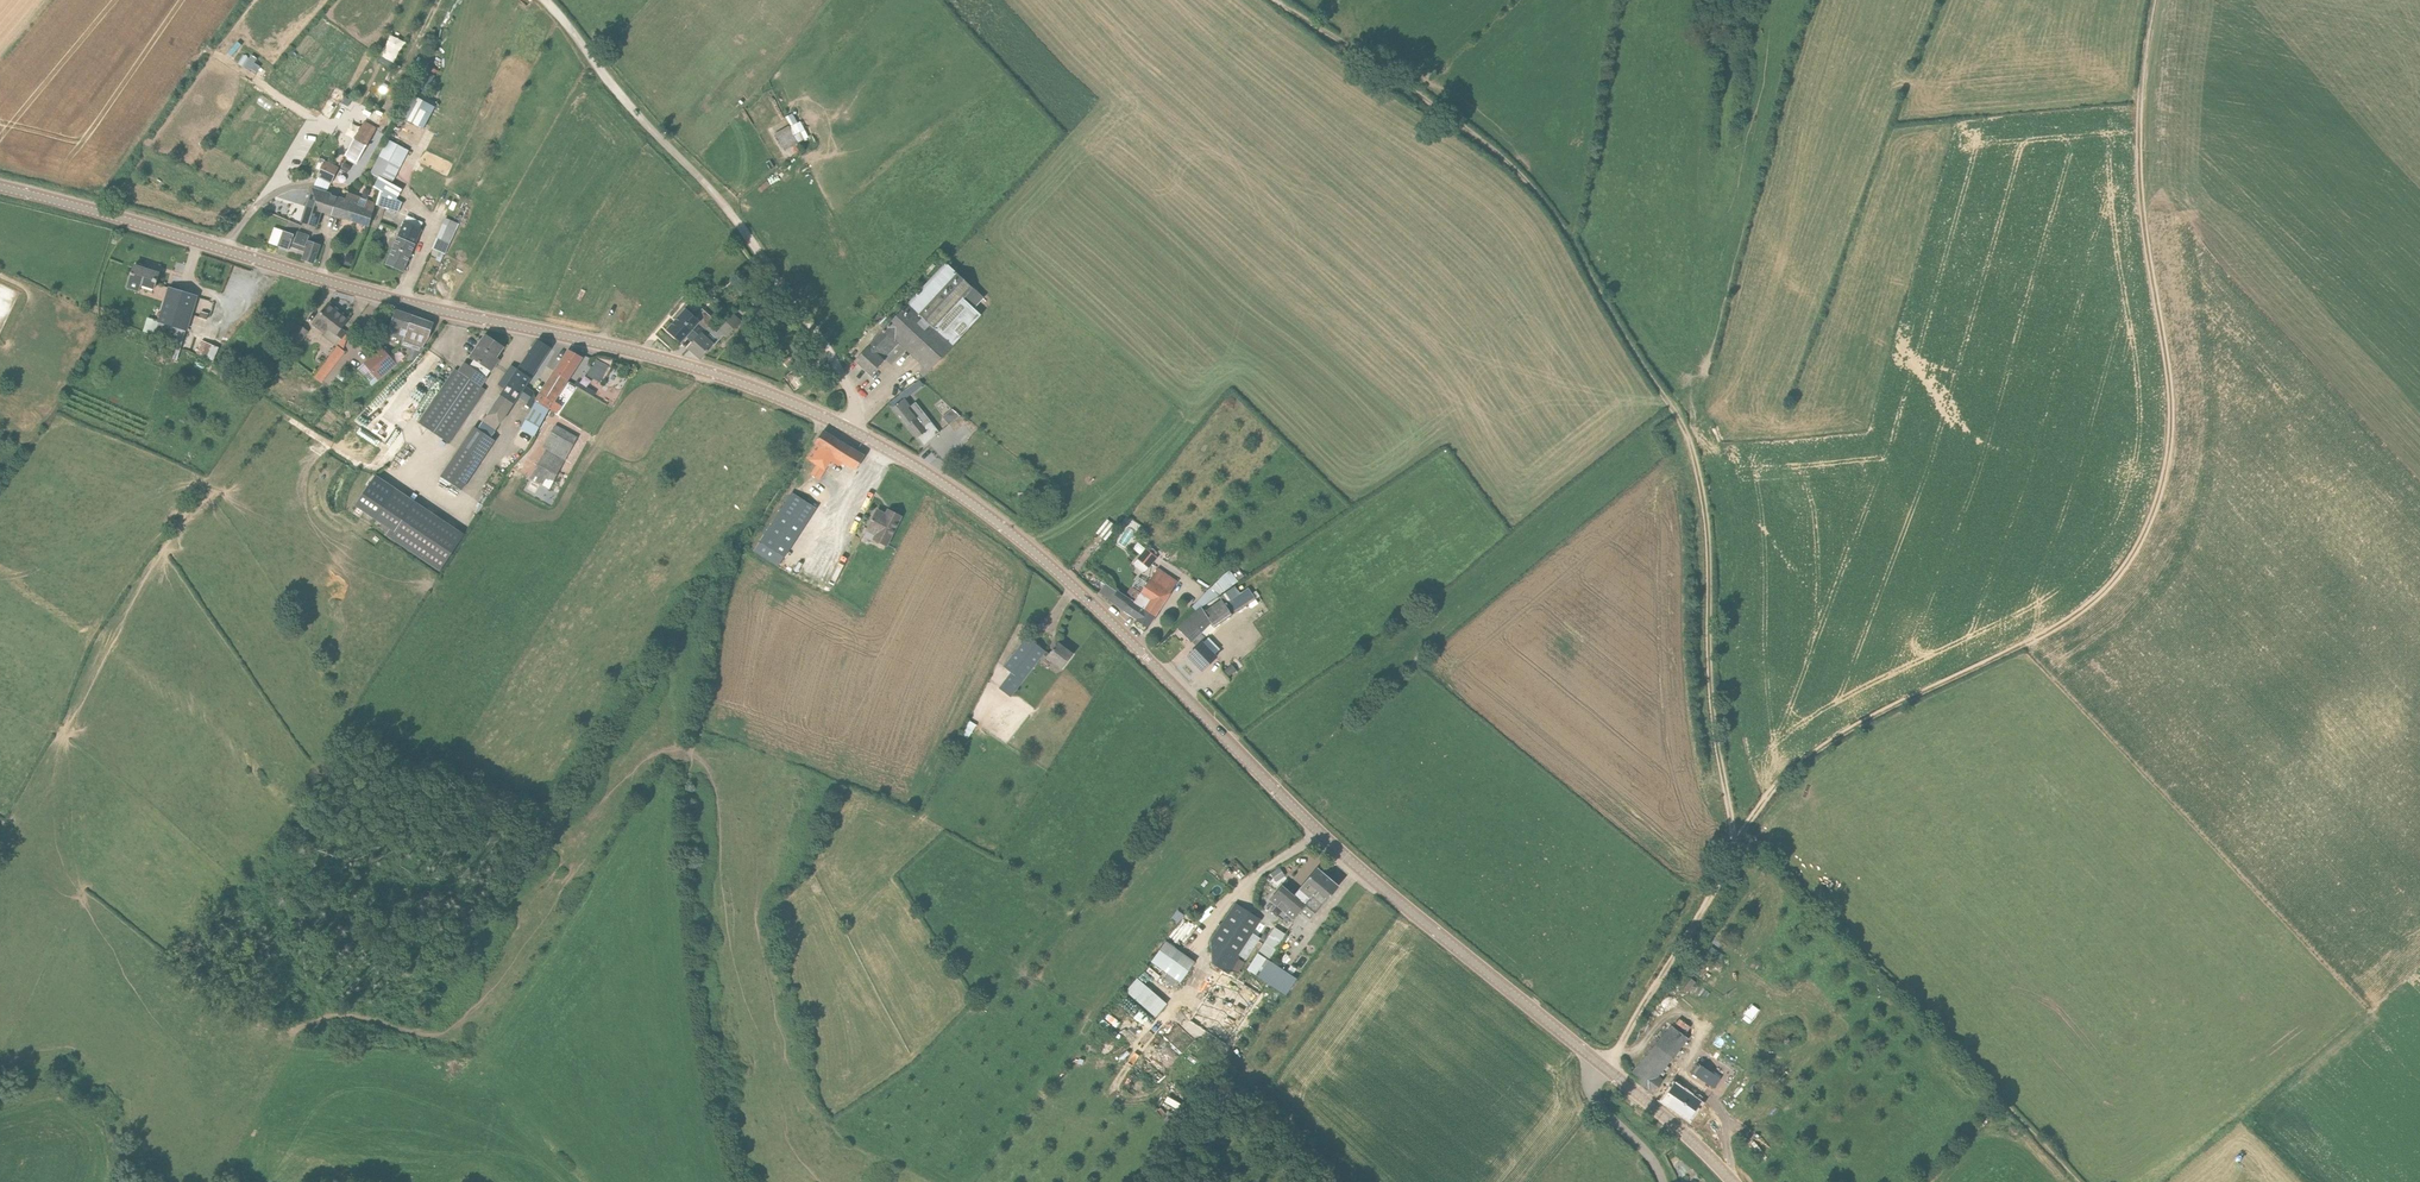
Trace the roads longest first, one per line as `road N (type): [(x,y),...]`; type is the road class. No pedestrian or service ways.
road 1 (tertiary): [(1601,1066),(1338,849),(1025,542),(898,456),(799,406),(673,361),(393,299),(0,187)]
road 2 (track): [(1736,845),(1766,799),(1807,759),(2060,624),(2102,593),(2139,545),(2163,483),(2171,424),(2139,157),(2153,0)]
road 3 (track): [(1736,845),(1714,716),(1703,496),(1684,429),(1532,187),(1495,148),(1274,0)]
road 4 (track): [(854,432),(853,397),(842,373),(728,206),(547,0)]
road 5 (track): [(2079,1181),(1774,860),(1736,845)]
road 6 (track): [(1601,1066),(1736,845)]
road 7 (tertiary): [(1731,1181),(1601,1066)]
road 8 (unclassified): [(1663,1181),(1595,1099),(1591,1080),(1601,1066)]

